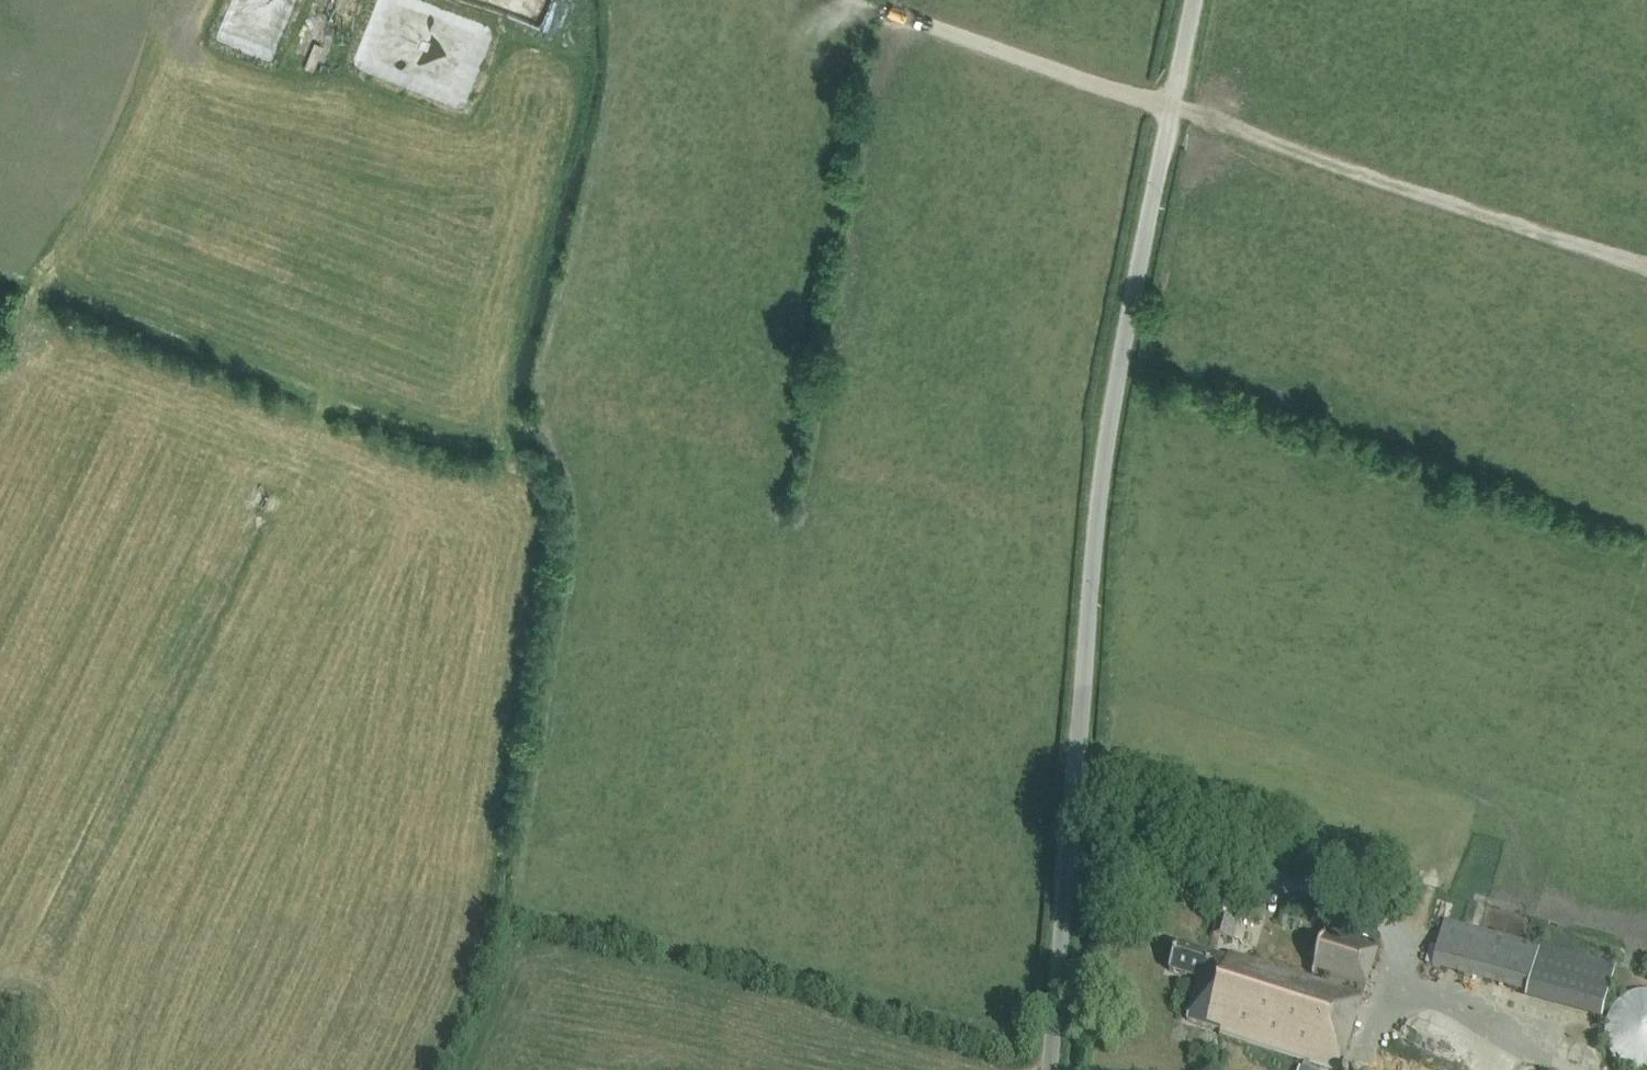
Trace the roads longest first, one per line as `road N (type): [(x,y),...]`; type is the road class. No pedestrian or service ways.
road 1 (unclassified): [(1049,1069),(1110,425),(1198,0)]
road 2 (track): [(1073,802),(1387,906),(1408,969)]

